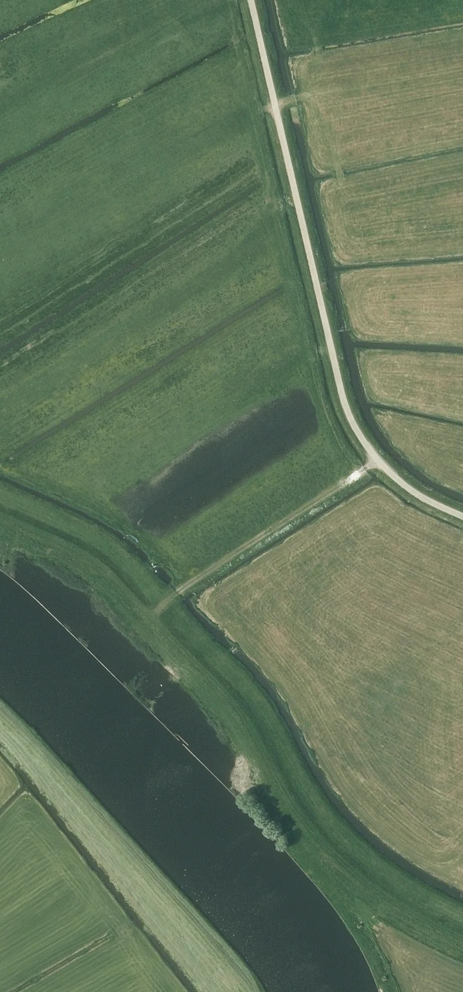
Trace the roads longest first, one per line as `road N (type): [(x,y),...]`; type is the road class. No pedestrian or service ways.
road 1 (unclassified): [(462,515),(388,469),(348,408),(252,0)]
road 2 (track): [(115,578),(242,712),(292,804),(337,858),(397,904),(462,937)]
road 3 (track): [(152,616),(377,458)]
road 4 (track): [(314,39),(343,186)]
road 5 (track): [(115,578),(93,555),(0,512)]

